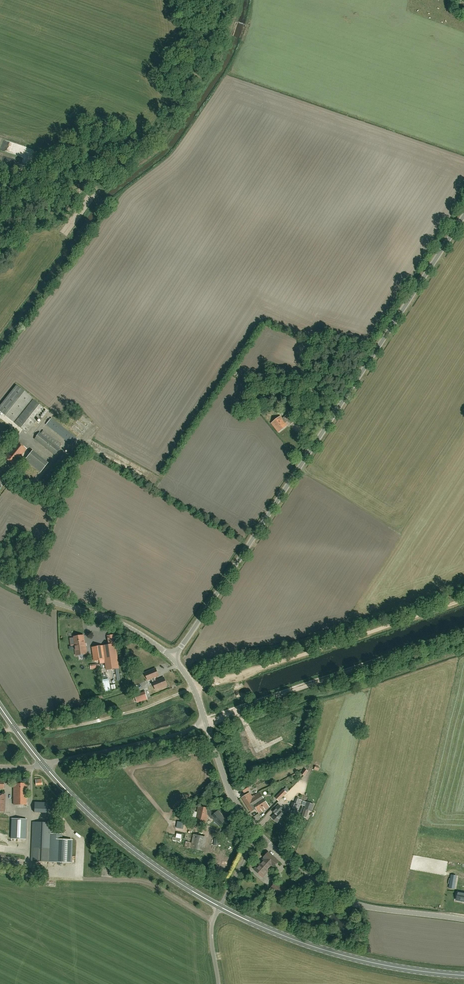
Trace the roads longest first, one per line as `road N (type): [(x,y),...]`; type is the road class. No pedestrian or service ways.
road 1 (unclassified): [(173,658),(463,215)]
road 2 (track): [(463,598),(194,689)]
road 3 (track): [(206,722),(463,634)]
road 4 (primary): [(463,975),(334,953),(220,906)]
road 5 (unclassified): [(463,919),(353,902),(317,886),(261,833)]
road 6 (primary): [(220,906),(133,850),(44,765)]
road 7 (track): [(7,730),(66,727),(194,689)]
road 8 (unclassified): [(173,658),(118,623),(0,578)]
road 9 (unclassified): [(44,765),(206,722)]
road 10 (unclassified): [(261,833),(229,790),(206,722)]

